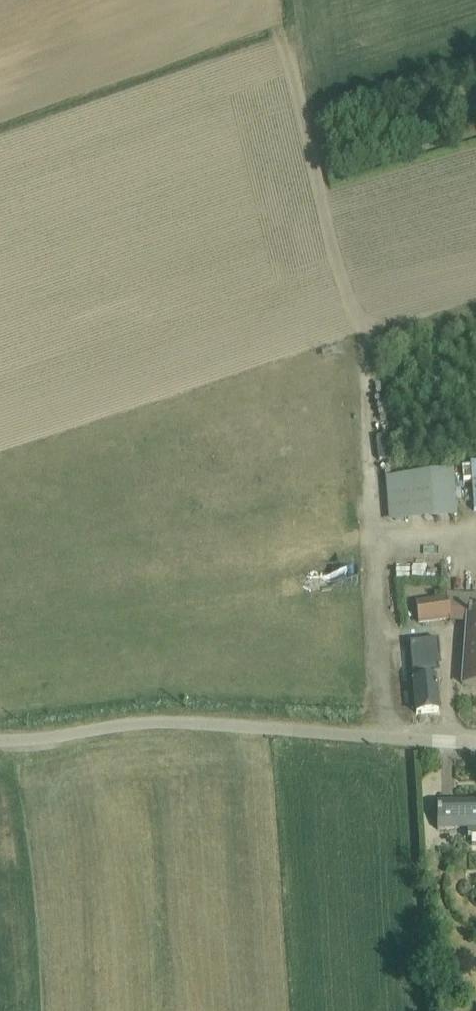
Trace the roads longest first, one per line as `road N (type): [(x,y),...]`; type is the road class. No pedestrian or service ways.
road 1 (residential): [(0,742),(147,722),(475,742)]

